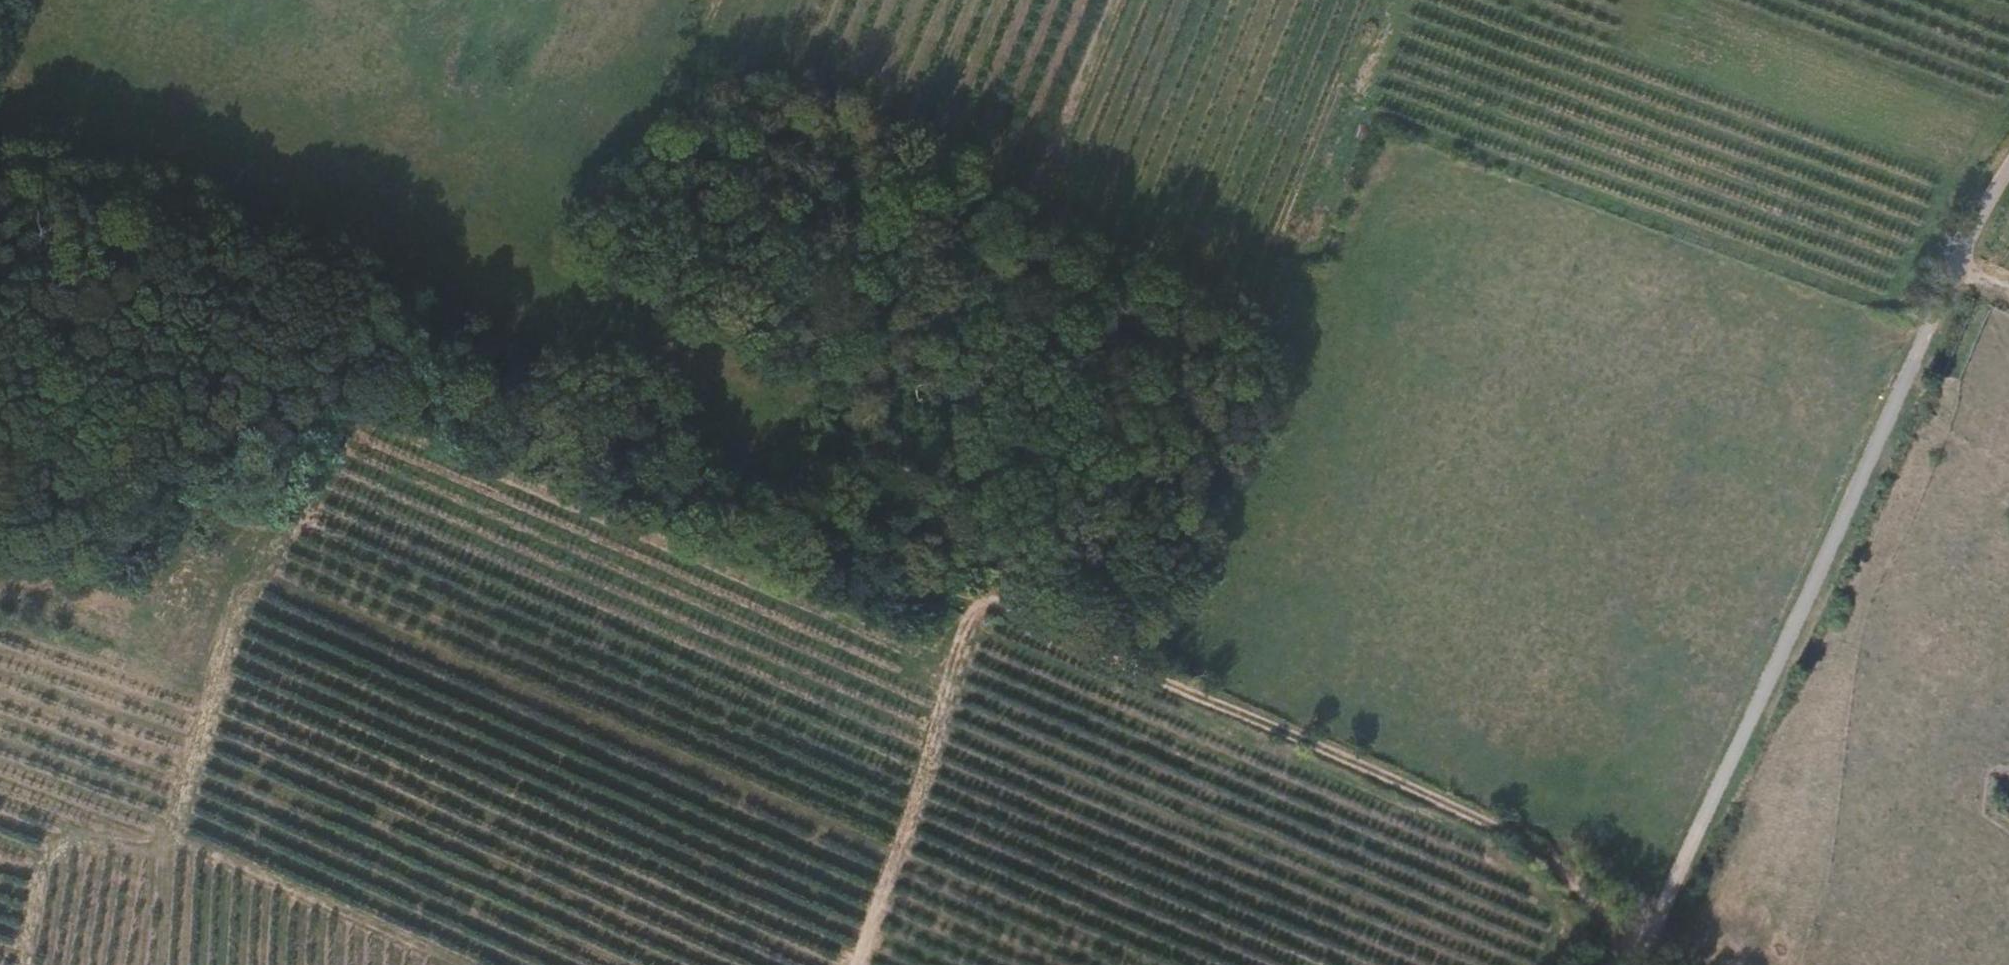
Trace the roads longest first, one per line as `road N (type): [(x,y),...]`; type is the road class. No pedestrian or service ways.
road 1 (track): [(1642,964),(1559,873),(1475,815),(712,480),(471,324),(0,203)]
road 2 (track): [(1613,964),(1650,923),(1991,178),(2008,155)]

